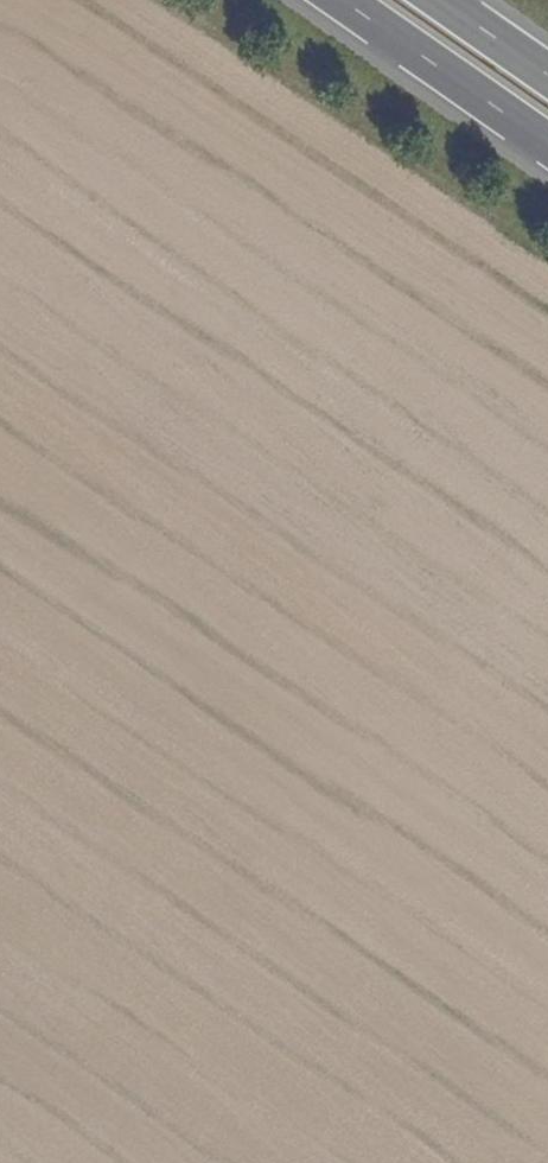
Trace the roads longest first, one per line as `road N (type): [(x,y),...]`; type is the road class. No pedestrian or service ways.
road 1 (trunk): [(342,0),(547,144)]
road 2 (trunk): [(547,75),(441,0)]

